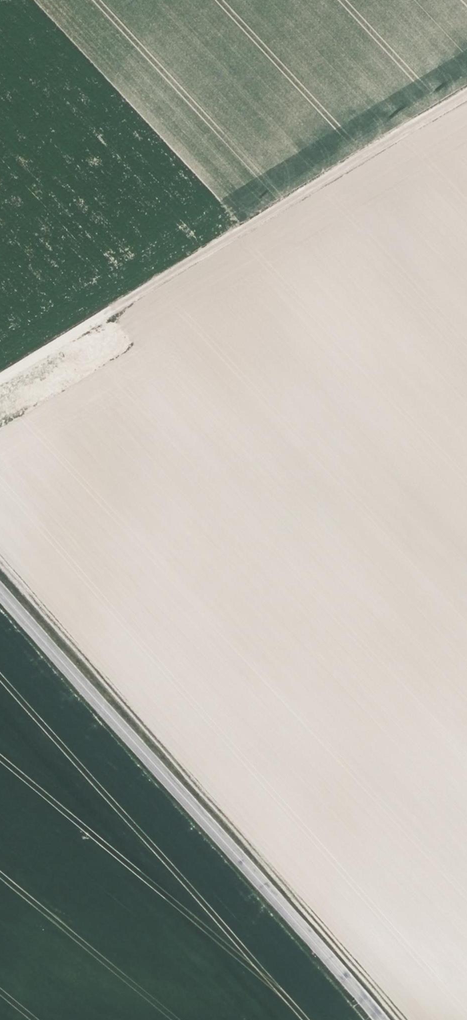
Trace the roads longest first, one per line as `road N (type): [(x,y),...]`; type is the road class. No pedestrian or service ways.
road 1 (tertiary): [(380,1019),(0,589)]
road 2 (track): [(466,93),(116,306)]

